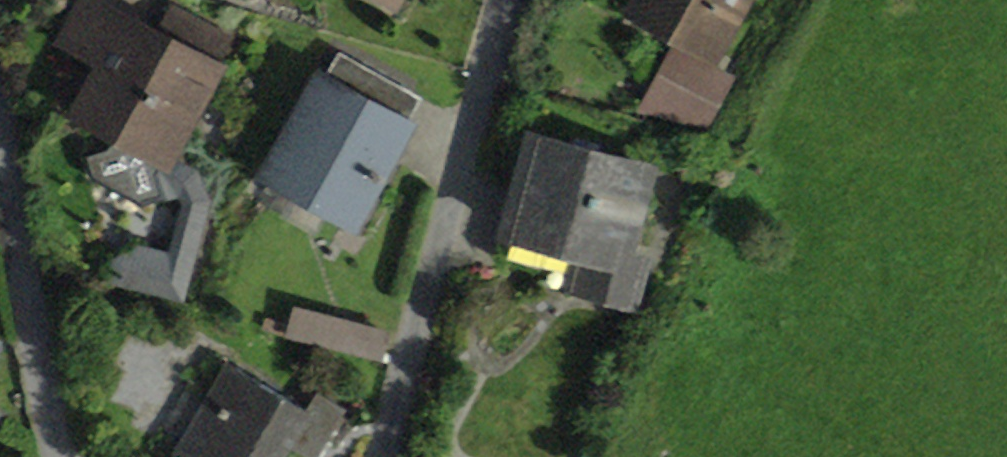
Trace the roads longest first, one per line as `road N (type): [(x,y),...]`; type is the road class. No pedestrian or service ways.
road 1 (residential): [(508,0),(386,456)]
road 2 (residential): [(0,163),(54,456)]

